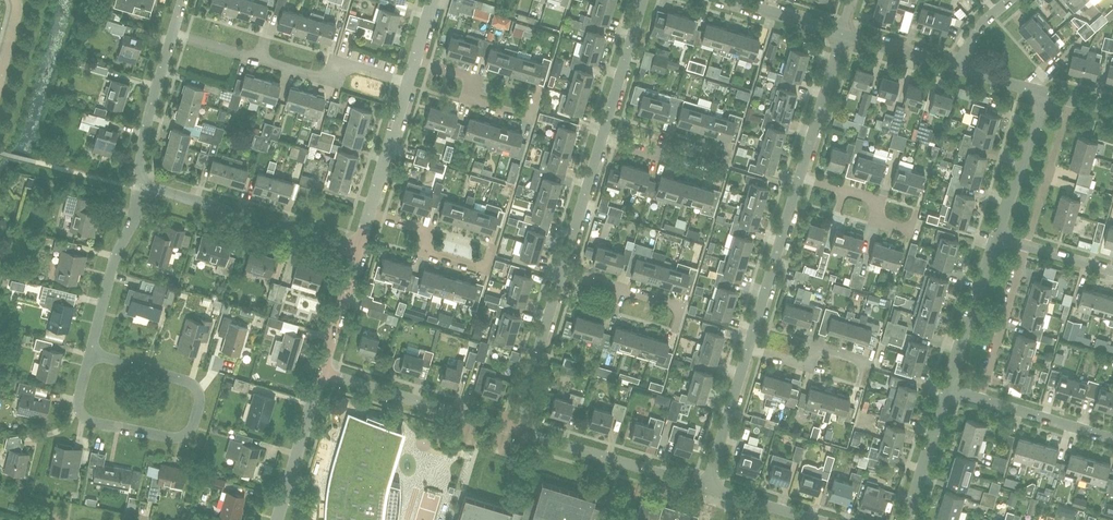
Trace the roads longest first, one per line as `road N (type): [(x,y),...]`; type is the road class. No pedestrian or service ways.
road 1 (residential): [(93,355),(194,385),(200,395),(192,429),(176,442),(97,425),(81,413),(81,397)]
road 2 (residential): [(410,82),(338,63),(333,82),(172,38)]
road 3 (residential): [(360,245),(145,189)]
road 4 (residential): [(516,432),(321,373)]
road 5 (residential): [(706,488),(516,432)]
road 6 (residential): [(748,349),(799,181)]
road 7 (residential): [(93,355),(117,255),(145,189)]
road 8 (residential): [(536,96),(530,119),(472,102),(478,80),(416,63)]
road 9 (residential): [(491,249),(485,270),(424,252),(429,232),(369,216)]
road 10 (residential): [(516,432),(561,275)]
road 11 (residential): [(918,216),(914,233),(877,222),(881,205),(799,181)]
road 12 (residential): [(948,387),(994,235)]
road 13 (residential): [(980,397),(1025,245)]
road 14 (residential): [(145,189),(142,143),(172,38)]
road 15 (residential): [(860,382),(865,363),(814,349),(809,367),(748,349)]
road 16 (residential): [(799,181),(843,33)]
road 17 (residential): [(1025,245),(1069,98)]
road 18 (residential): [(276,519),(321,373)]
road 19 (residential): [(994,235),(1040,90)]
road 20 (residential): [(729,154),(723,175),(601,139)]
road 21 (residential): [(706,488),(748,349)]
road 22 (residential): [(601,139),(642,0)]
road 23 (residential): [(675,331),(680,315),(673,306),(561,275)]
road 24 (residential): [(561,275),(601,139)]
road 25 (residential): [(369,216),(410,82)]
road 26 (residential): [(1112,438),(980,397)]
road 27 (residential): [(908,519),(948,387)]
road 28 (residential): [(321,373),(360,245)]
road 29 (residential): [(959,66),(843,33)]

